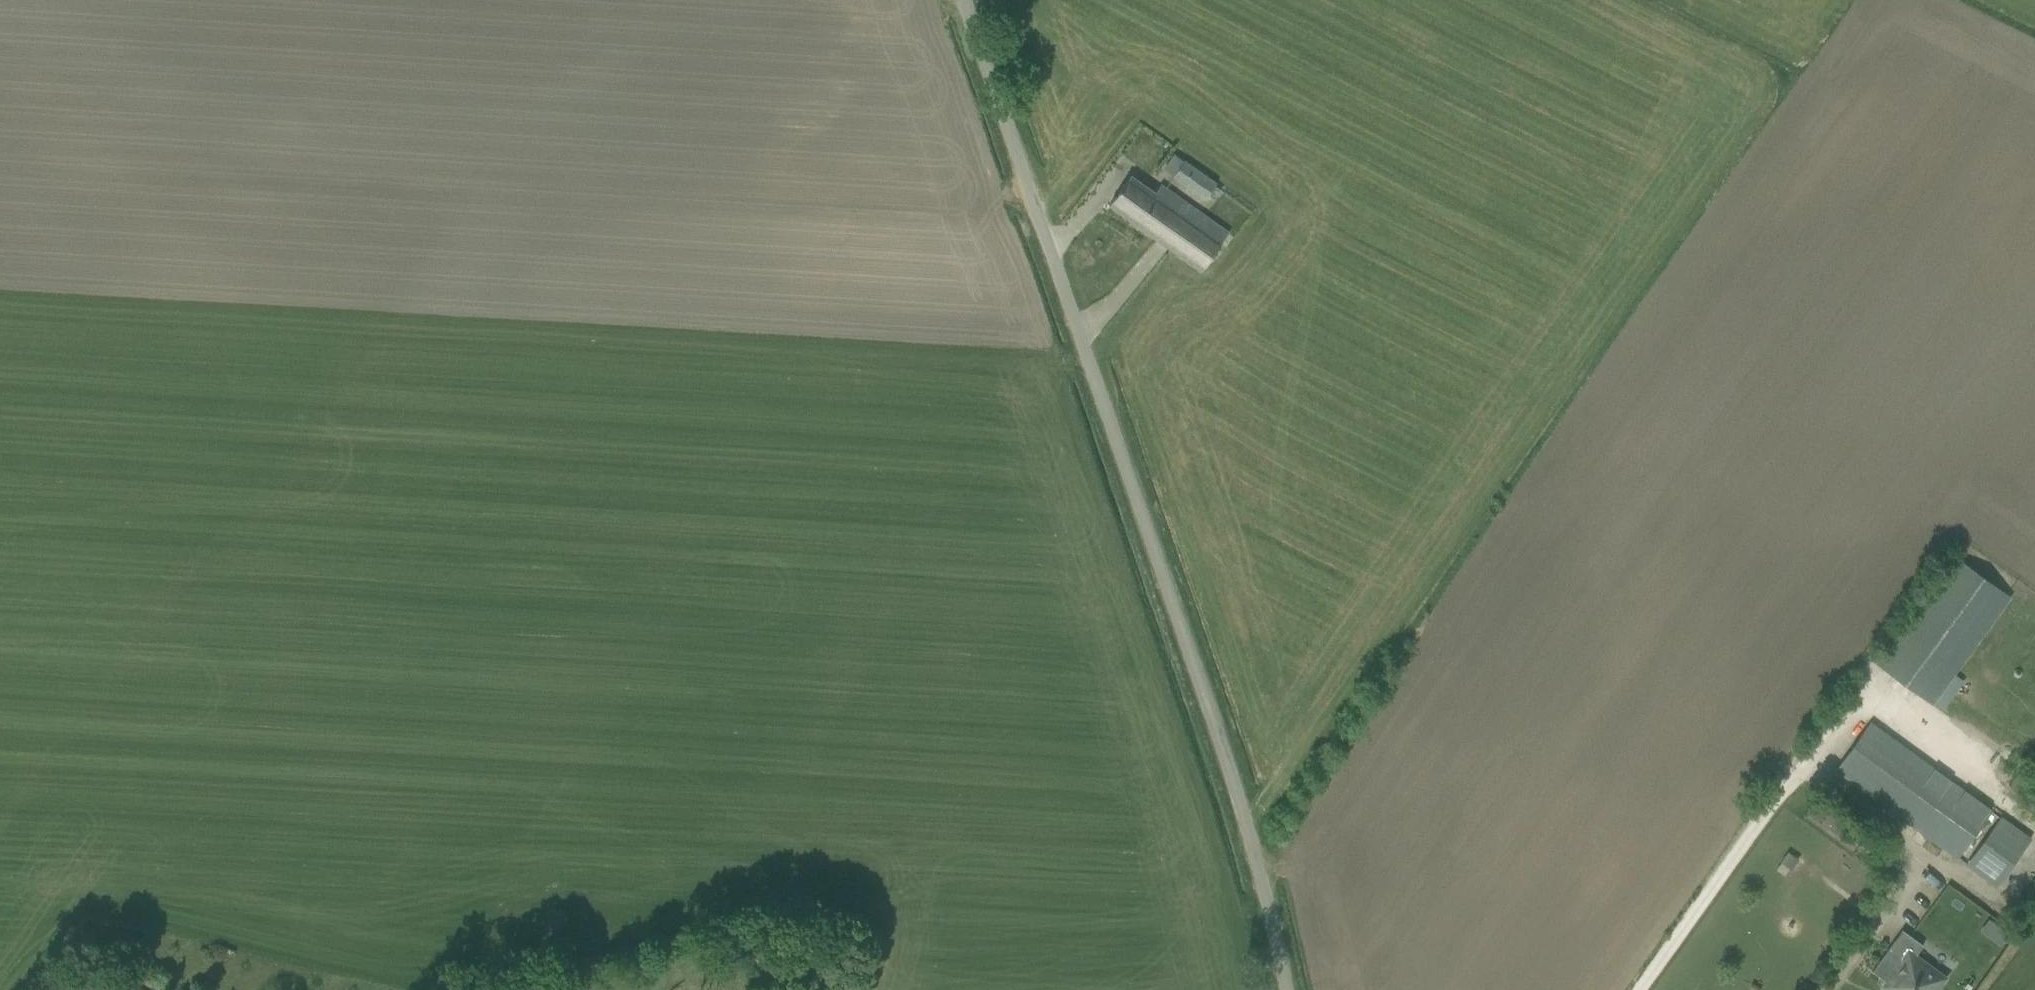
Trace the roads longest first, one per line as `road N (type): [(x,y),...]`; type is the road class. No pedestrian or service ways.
road 1 (unclassified): [(1291,989),(966,0)]

